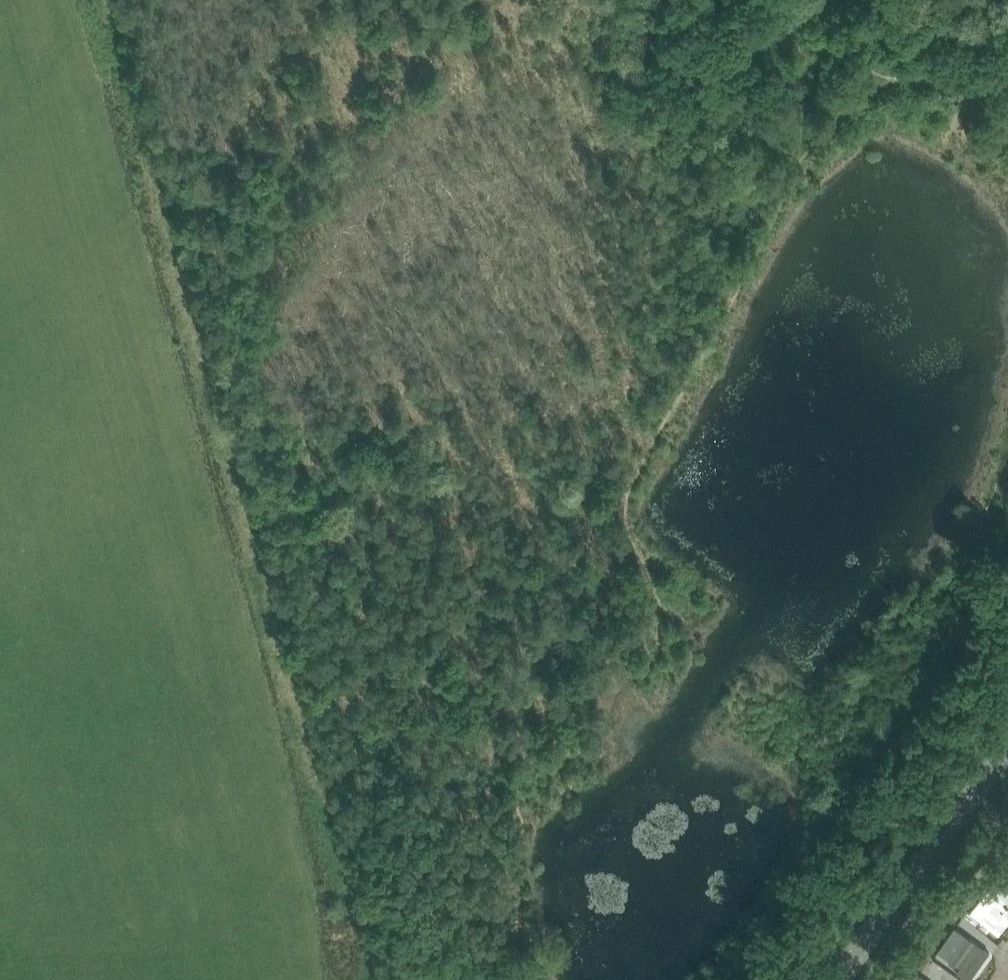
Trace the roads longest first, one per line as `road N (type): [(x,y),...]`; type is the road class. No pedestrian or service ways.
road 1 (unclassified): [(840,979),(1007,749)]

